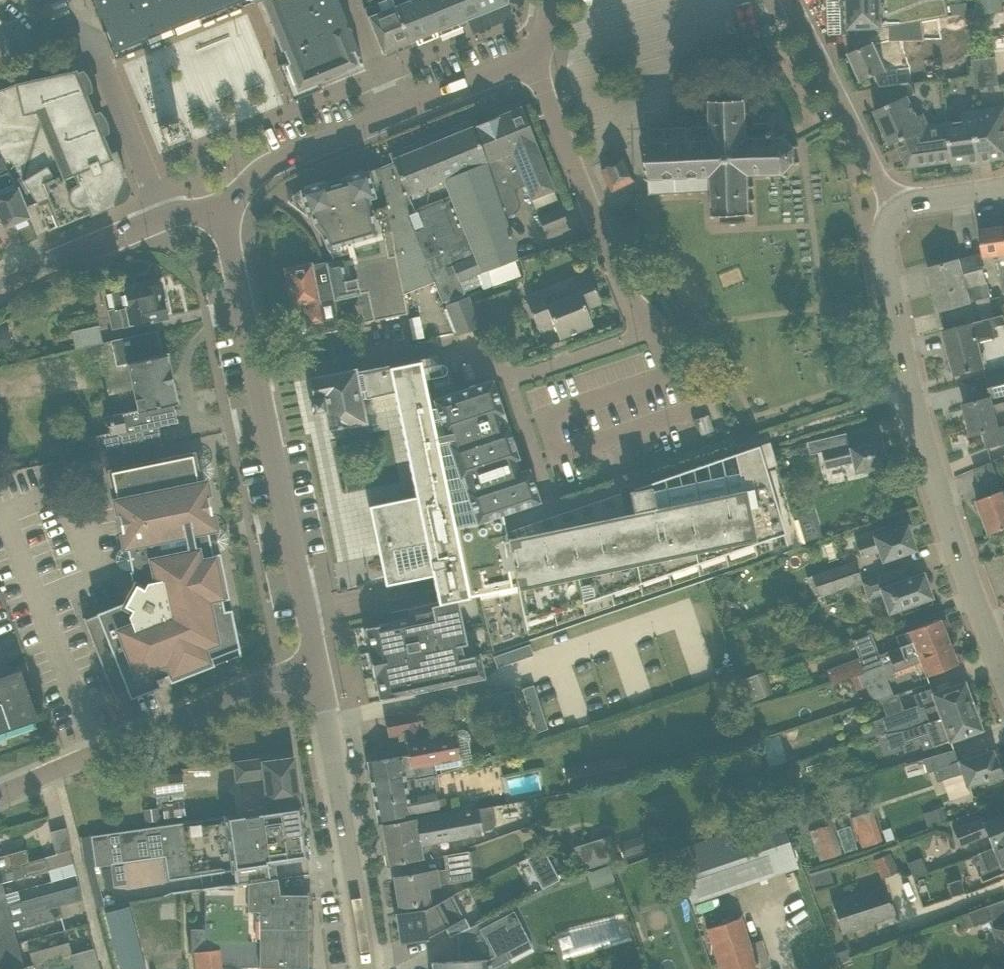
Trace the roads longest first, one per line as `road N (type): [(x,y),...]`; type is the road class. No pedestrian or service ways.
road 1 (unclassified): [(1003,678),(960,570),(906,381),(881,253),(897,214)]
road 2 (residential): [(316,662),(236,276),(213,212)]
road 3 (residential): [(213,212),(265,167),(534,61)]
road 4 (residential): [(316,662),(0,795)]
road 5 (residential): [(367,968),(316,662)]
road 6 (unclassified): [(658,331),(630,302),(534,61)]
road 7 (unclassified): [(789,0),(897,214)]
road 8 (residential): [(165,214),(75,0)]
road 9 (residential): [(0,281),(165,214)]
road 10 (residential): [(506,369),(541,369),(658,331)]

